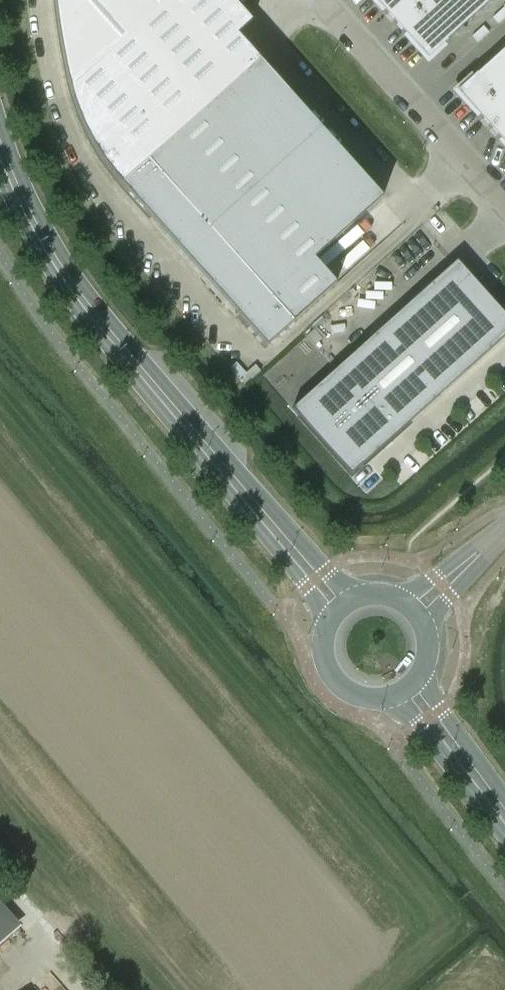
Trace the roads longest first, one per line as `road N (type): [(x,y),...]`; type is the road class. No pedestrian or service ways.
road 1 (tertiary): [(354,600),(102,316),(66,265),(0,128)]
road 2 (tertiary): [(0,176),(75,307),(331,620)]
road 3 (unclassified): [(504,209),(318,2)]
road 4 (tertiary): [(395,694),(504,835)]
road 5 (tertiary): [(504,794),(417,678)]
road 6 (unclassified): [(504,525),(398,600)]
road 7 (tertiary): [(331,620),(324,647),(337,680),(360,695),(395,694)]
road 8 (unclassified): [(423,624),(504,533)]

